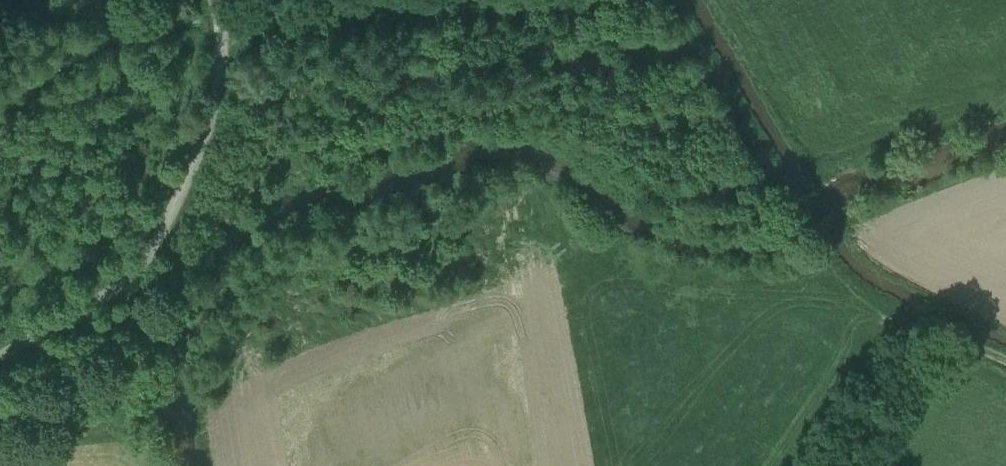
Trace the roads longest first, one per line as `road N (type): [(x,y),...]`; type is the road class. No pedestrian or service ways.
road 1 (unclassified): [(215,0),(237,60),(149,260),(121,289),(0,364)]
road 2 (track): [(1005,370),(947,341),(912,352),(830,465)]

